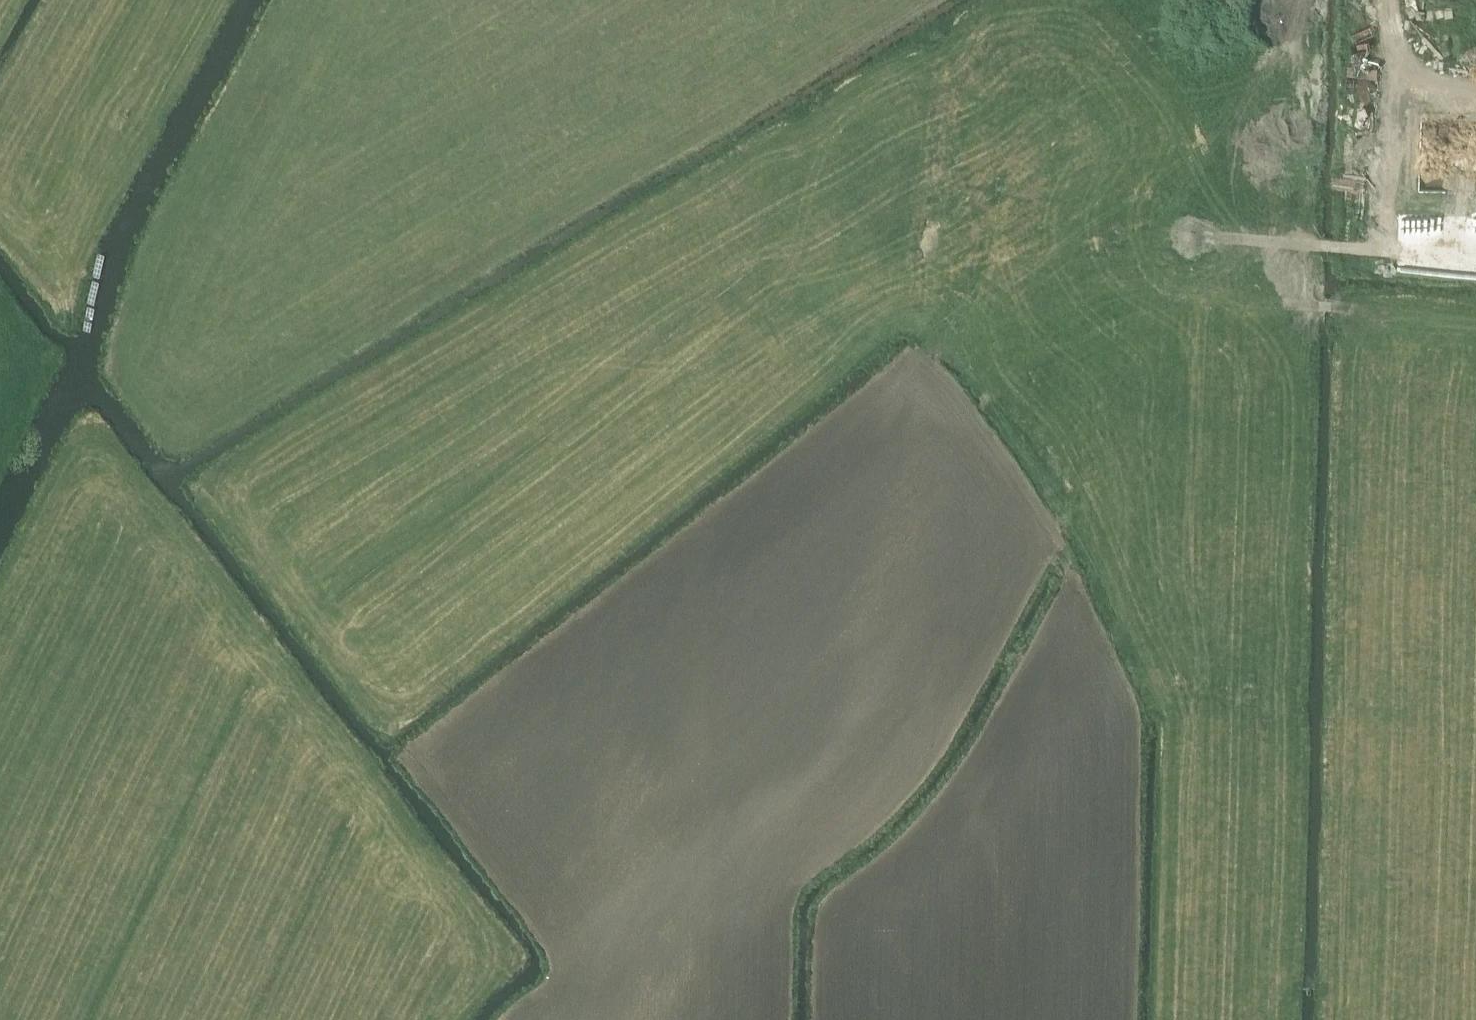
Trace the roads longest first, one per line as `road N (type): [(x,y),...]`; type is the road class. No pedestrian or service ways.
road 1 (track): [(1475,260),(1167,231)]

